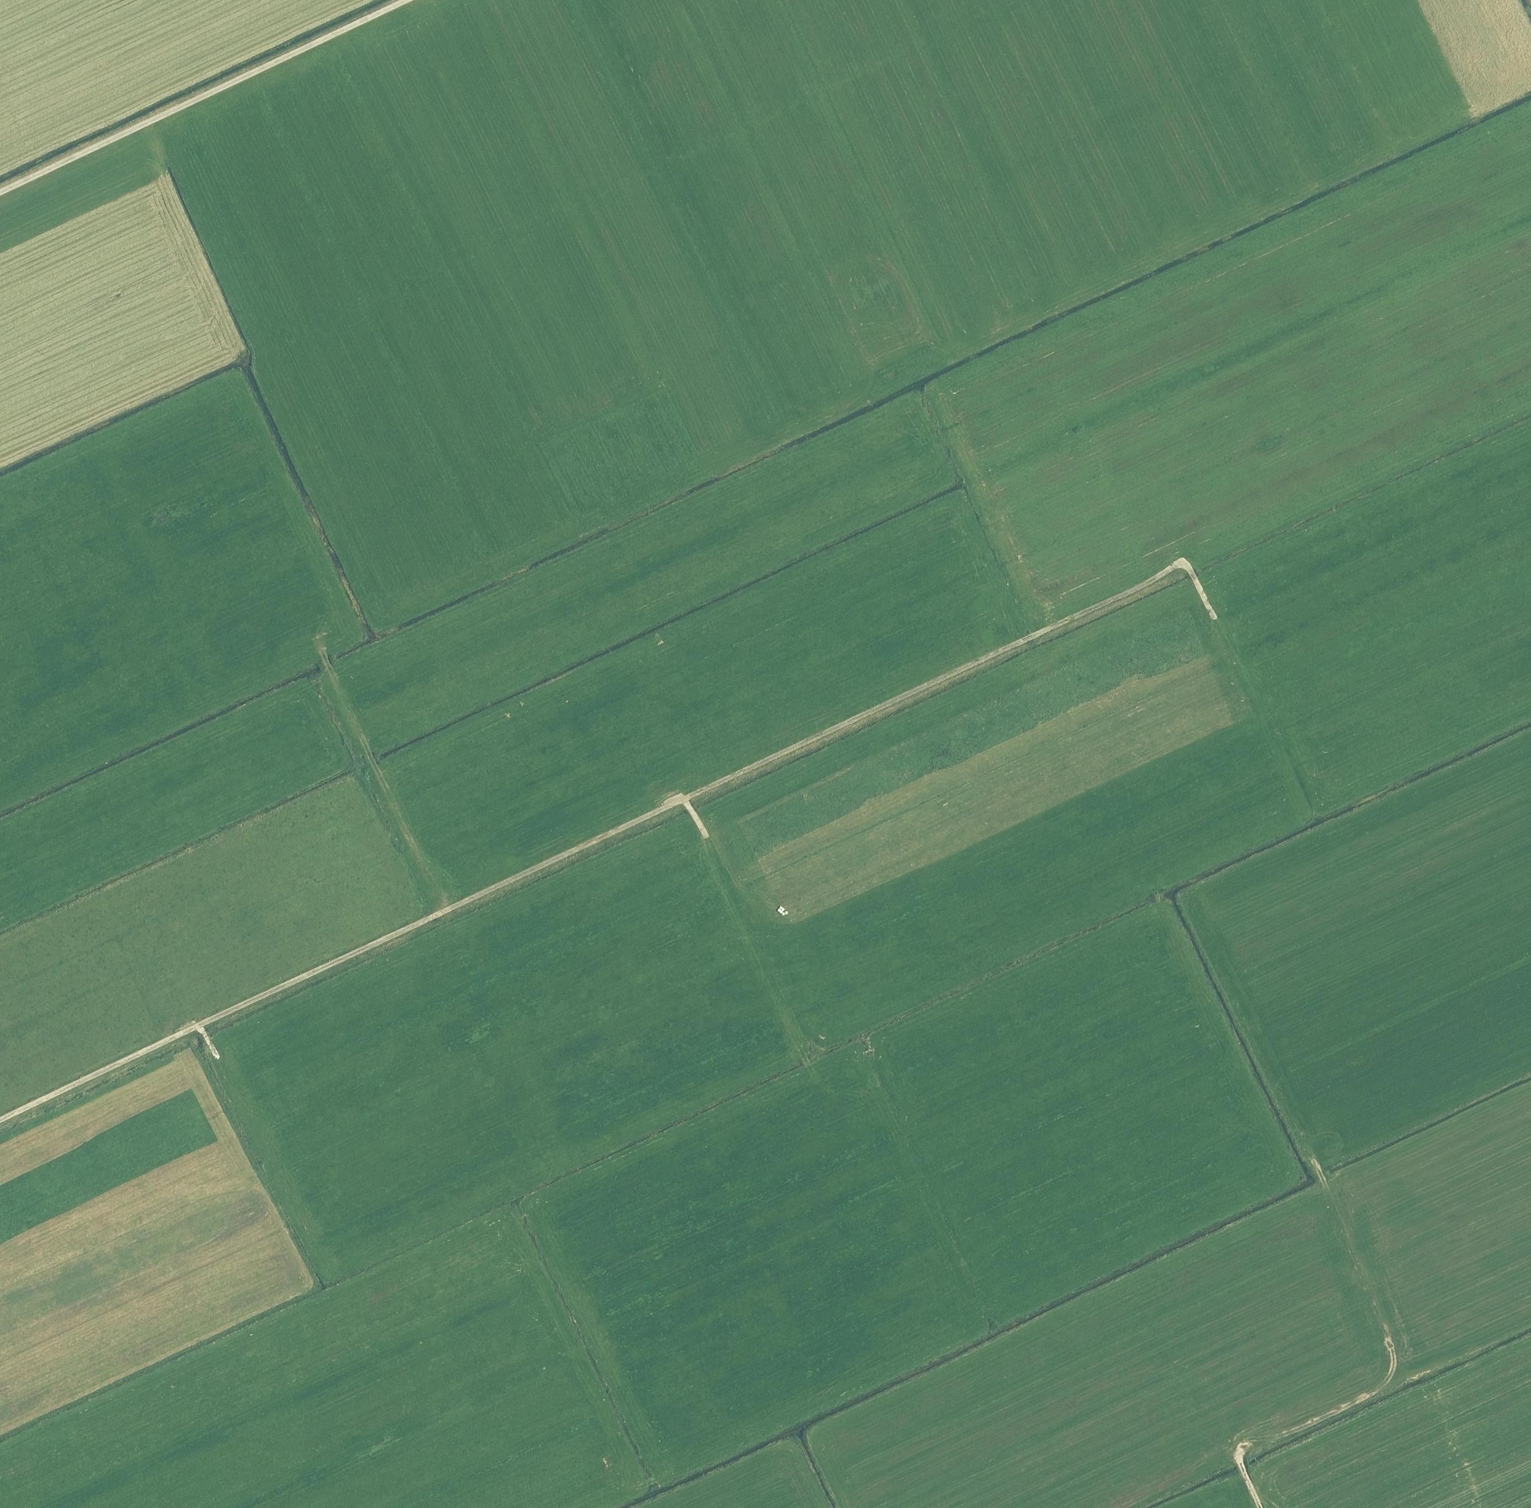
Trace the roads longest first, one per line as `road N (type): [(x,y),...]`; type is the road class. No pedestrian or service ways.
road 1 (track): [(403,0),(0,190)]

